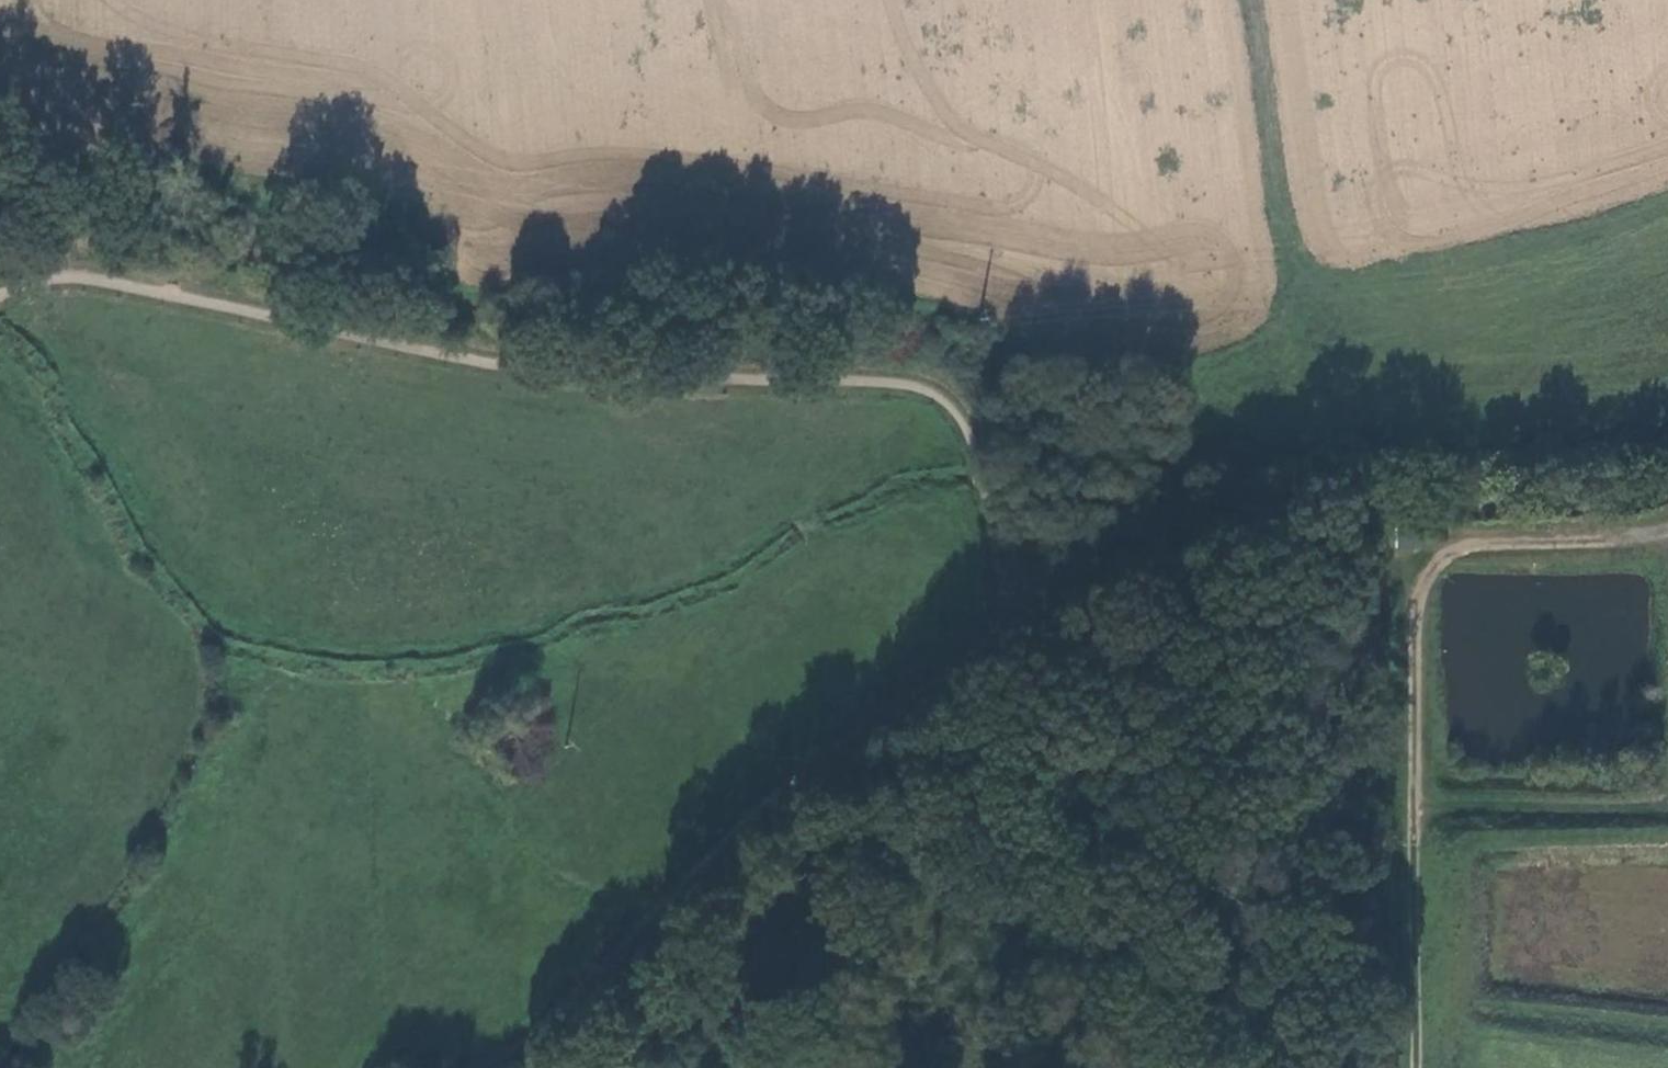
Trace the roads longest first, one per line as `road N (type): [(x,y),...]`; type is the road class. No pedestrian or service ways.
road 1 (track): [(1286,223),(1258,0)]
road 2 (track): [(1449,545),(1667,533)]

